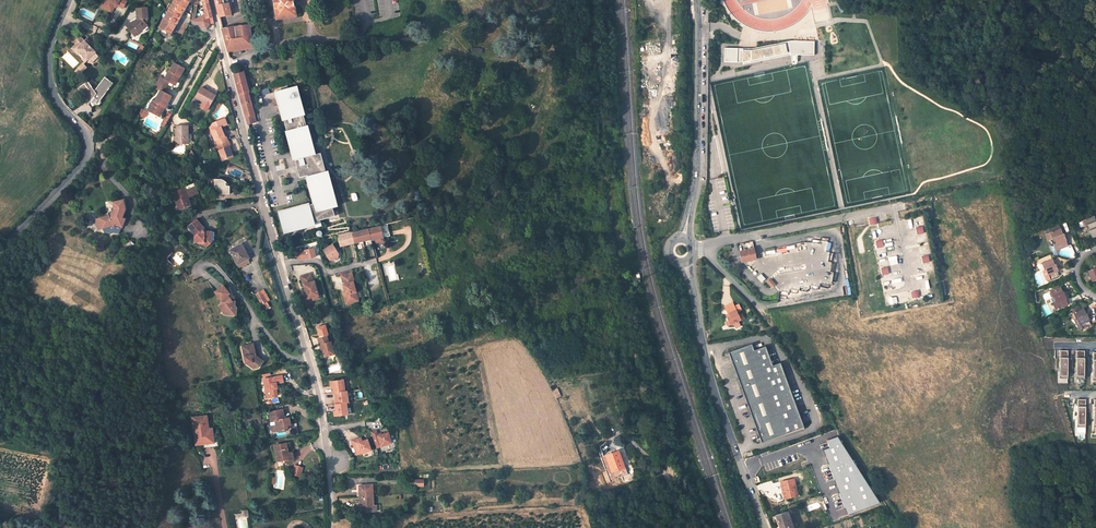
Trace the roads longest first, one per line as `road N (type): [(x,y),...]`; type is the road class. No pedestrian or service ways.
road 1 (track): [(668,478),(626,322),(605,177)]
road 2 (tertiary): [(0,250),(83,161),(88,146),(48,75),(67,0)]
road 3 (unclassified): [(683,264),(764,527)]
road 4 (residential): [(280,266),(211,0)]
road 5 (unclassified): [(698,0),(695,179),(683,238)]
road 6 (residential): [(701,249),(890,209)]
road 7 (residential): [(323,429),(280,266)]

